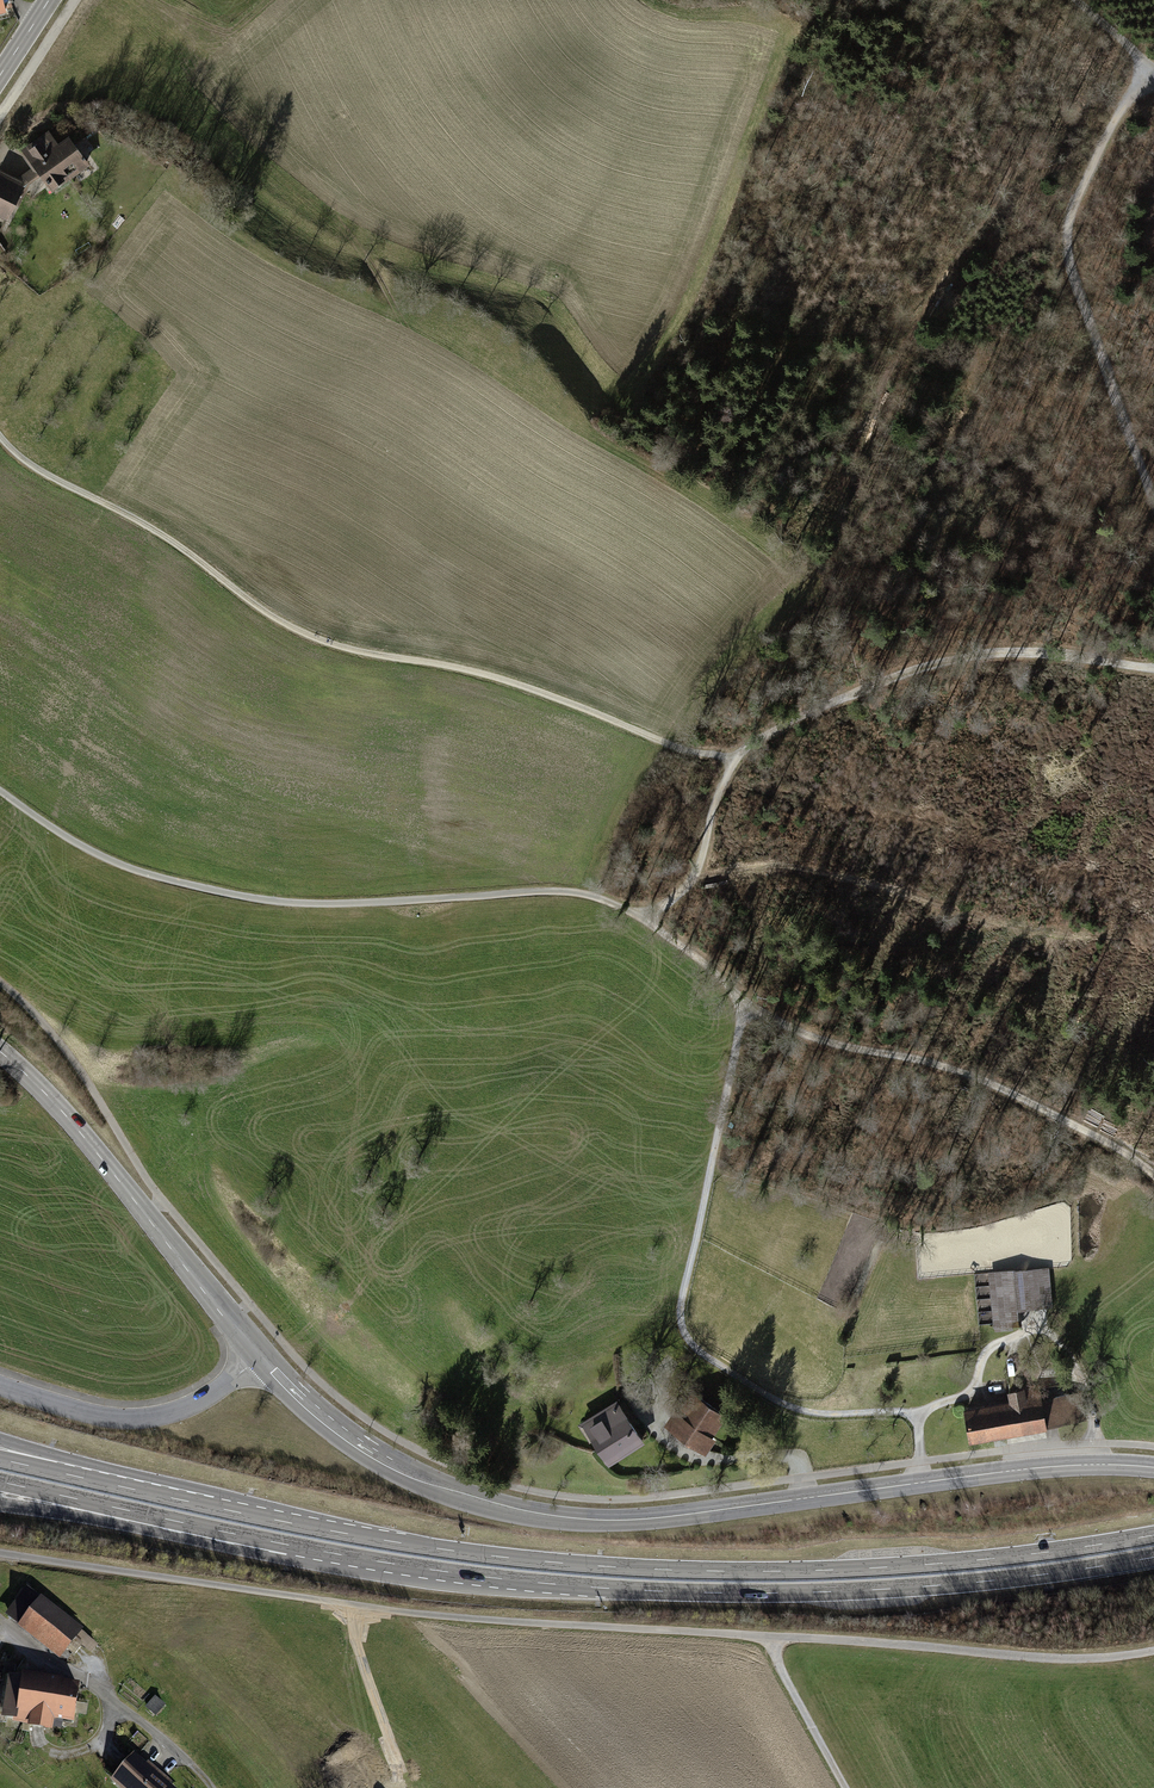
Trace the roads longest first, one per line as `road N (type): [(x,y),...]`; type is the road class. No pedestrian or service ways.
road 1 (trunk): [(1153,1536),(877,1568),(664,1569),(437,1548),(126,1488)]
road 2 (trunk): [(180,1522),(440,1571),(647,1591),(886,1589),(1153,1557)]
road 3 (tertiary): [(261,1356),(325,1419),(392,1464),(549,1515),(656,1518),(1017,1470),(1153,1467)]
road 4 (track): [(733,755),(687,755),(602,714),(470,670),(303,634),(181,545),(23,462),(0,440)]
road 5 (track): [(922,1483),(915,1411),(792,1408),(685,1334),(681,1308),(740,1008),(721,972),(638,919)]
road 6 (track): [(638,919),(601,896),(560,891),(352,904),(280,902),(182,884),(114,863),(0,792)]
road 7 (track): [(638,919),(680,893),(697,869),(710,809),(733,755),(813,713),(923,667),(980,655),(1043,653),(1153,667)]
road 8 (track): [(1153,501),(1065,252),(1069,205),(1148,65)]
road 9 (track): [(1153,1172),(947,1066),(740,1008)]
road 10 (tertiary): [(0,1053),(38,1085),(261,1356)]
road 11 (unclassified): [(0,1385),(93,1415),(142,1419),(200,1402),(261,1356)]
road 12 (trunk): [(0,1481),(180,1522)]
road 13 (trunk): [(0,1503),(180,1522)]
road 14 (track): [(769,1636),(846,1787)]
road 15 (trunk): [(126,1488),(0,1442)]
road 16 (trunk): [(126,1488),(0,1459)]

